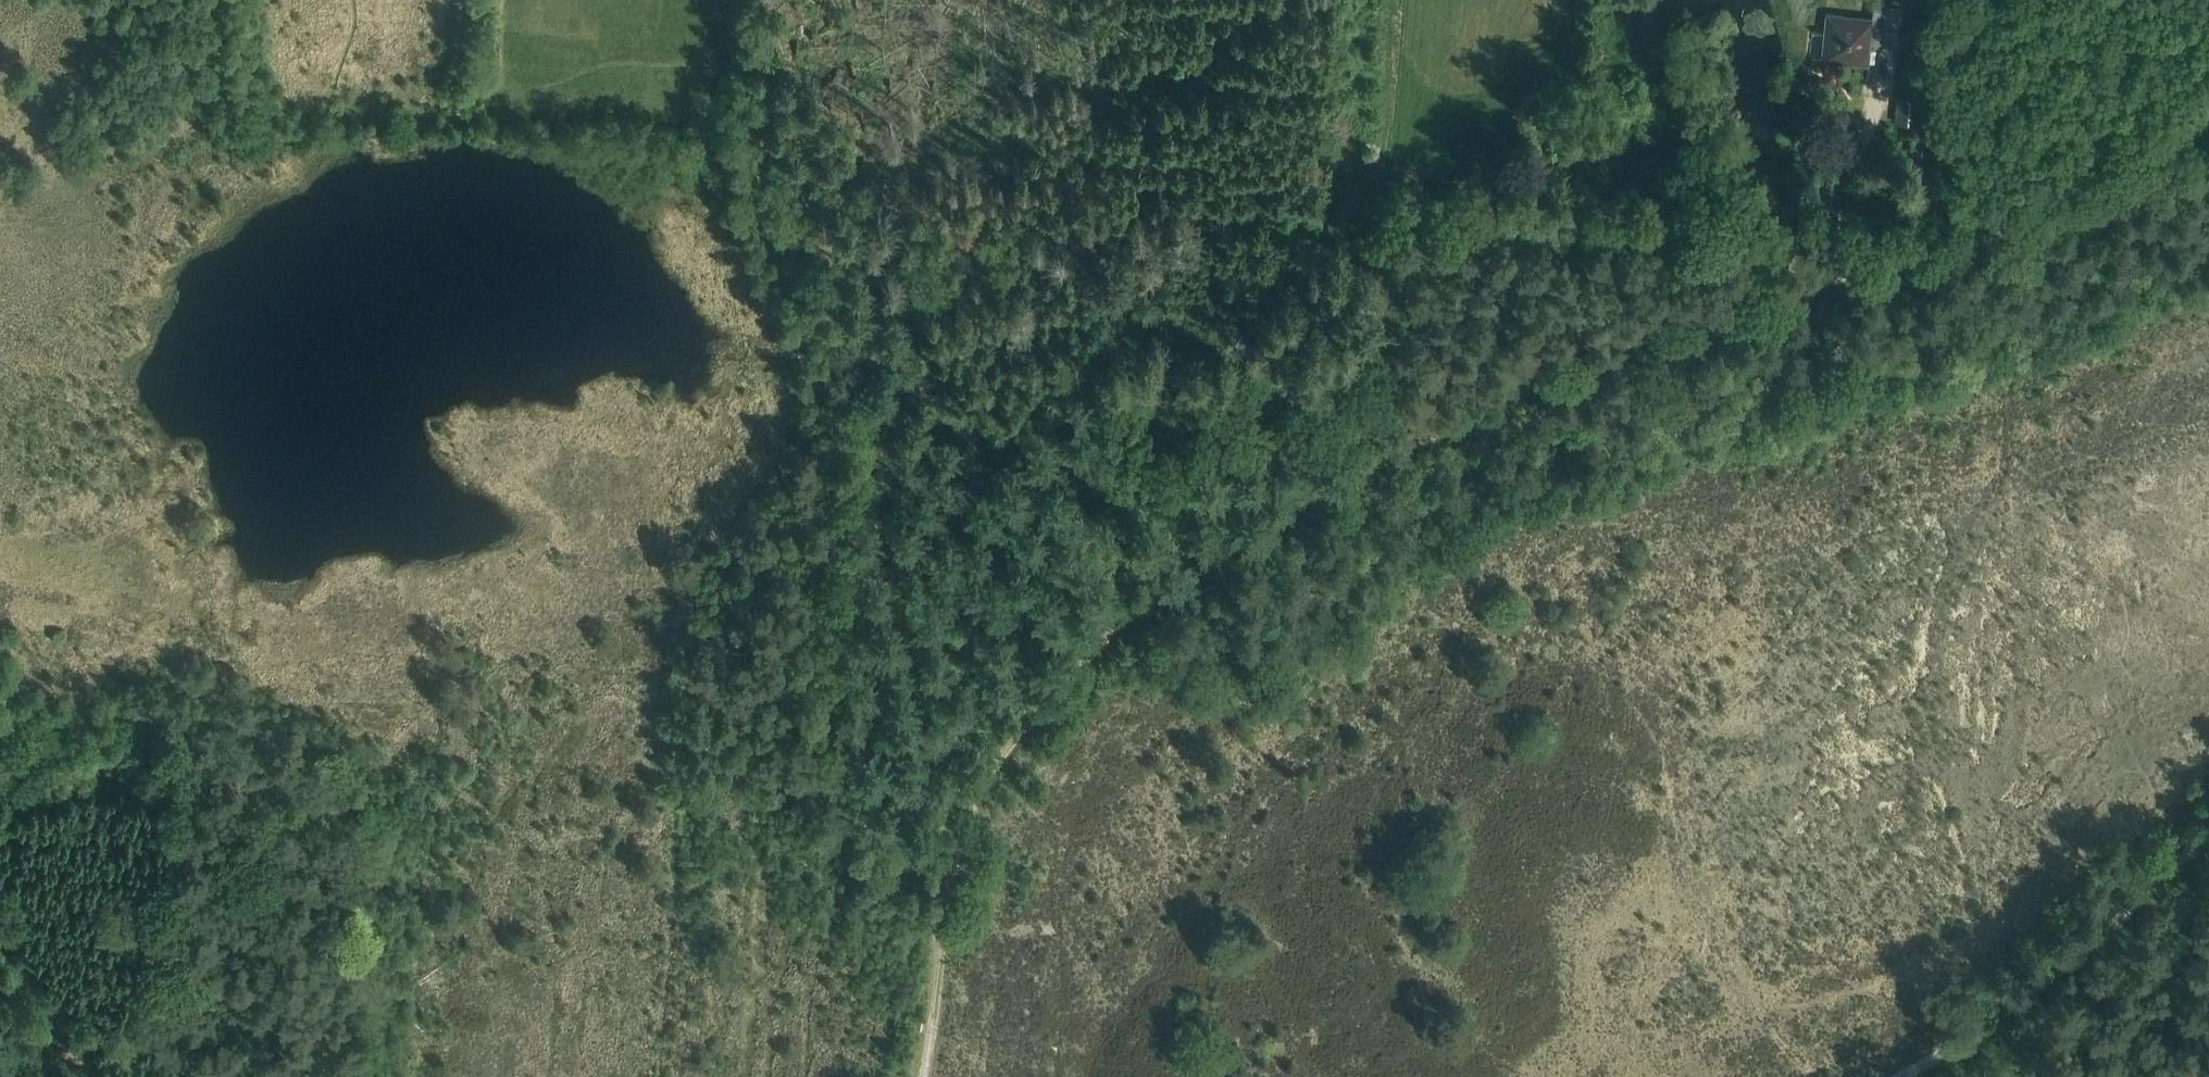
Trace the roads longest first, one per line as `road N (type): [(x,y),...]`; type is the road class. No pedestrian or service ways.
road 1 (track): [(2208,129),(2037,228),(1651,337),(1547,381),(1235,547),(1129,616),(1016,732),(959,833),(928,1076)]
road 2 (track): [(1901,1076),(2014,1015),(2208,845)]
road 3 (track): [(1871,277),(1851,166),(1874,119),(1879,79)]
road 4 (track): [(0,935),(83,1076)]

